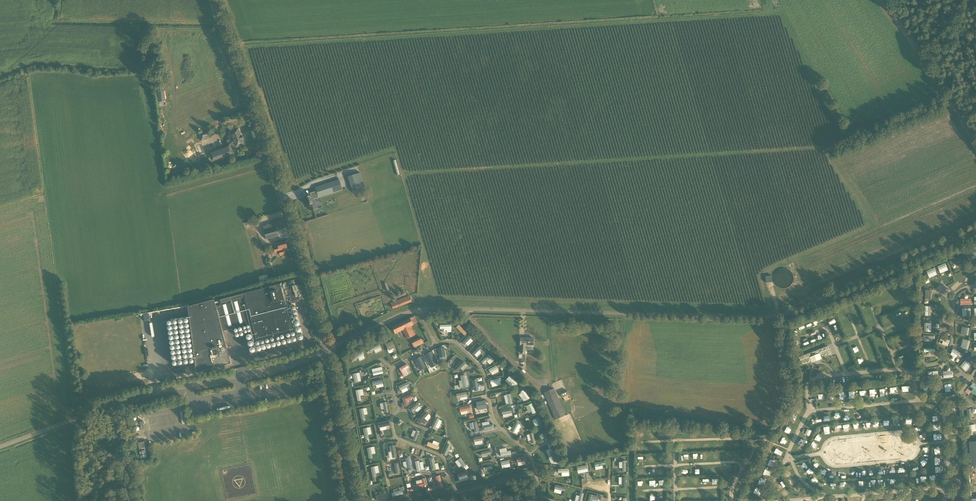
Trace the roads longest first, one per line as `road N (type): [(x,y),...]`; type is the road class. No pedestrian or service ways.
road 1 (unclassified): [(326,353),(423,309),(775,316),(975,235)]
road 2 (unclassified): [(326,353),(211,0)]
road 3 (unclassified): [(326,353),(127,400),(0,447)]
road 4 (unclassified): [(975,142),(883,0)]
road 5 (unclassified): [(356,500),(326,353)]

